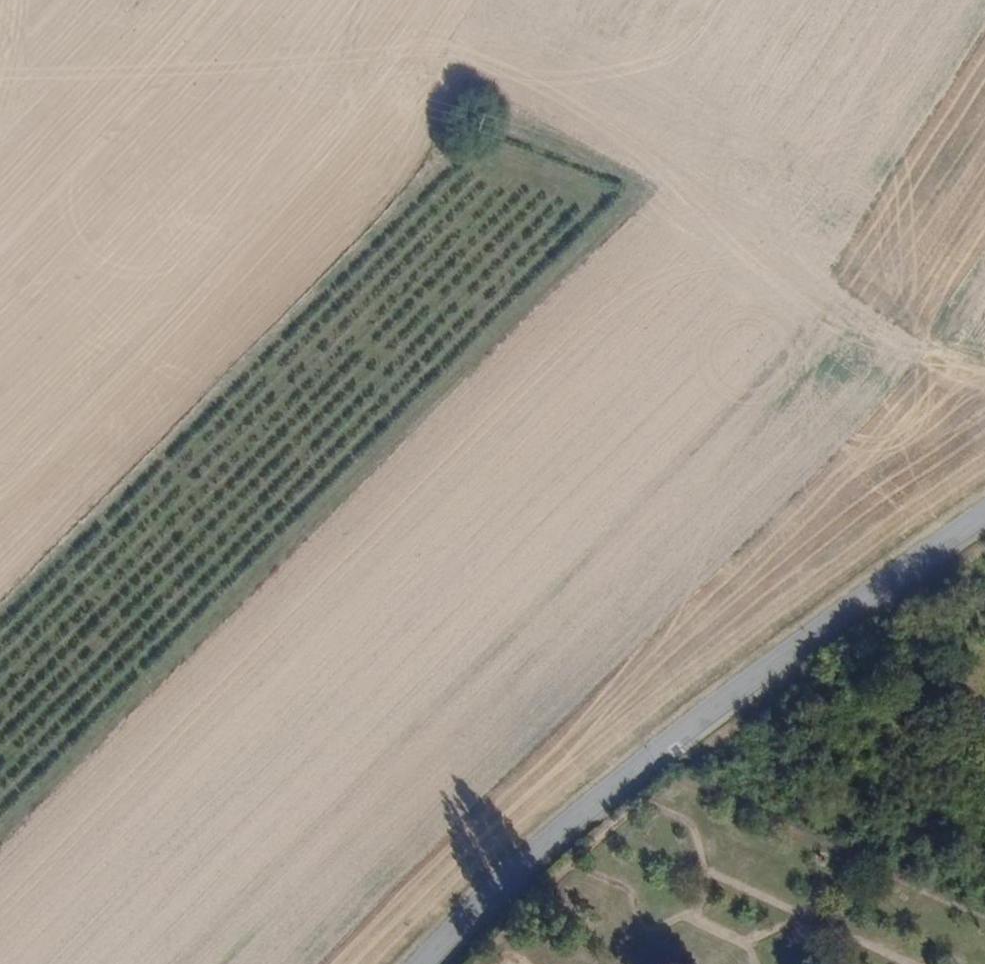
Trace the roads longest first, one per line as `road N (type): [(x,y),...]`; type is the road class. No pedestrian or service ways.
road 1 (unclassified): [(984,521),(715,707),(537,848),(425,963)]

